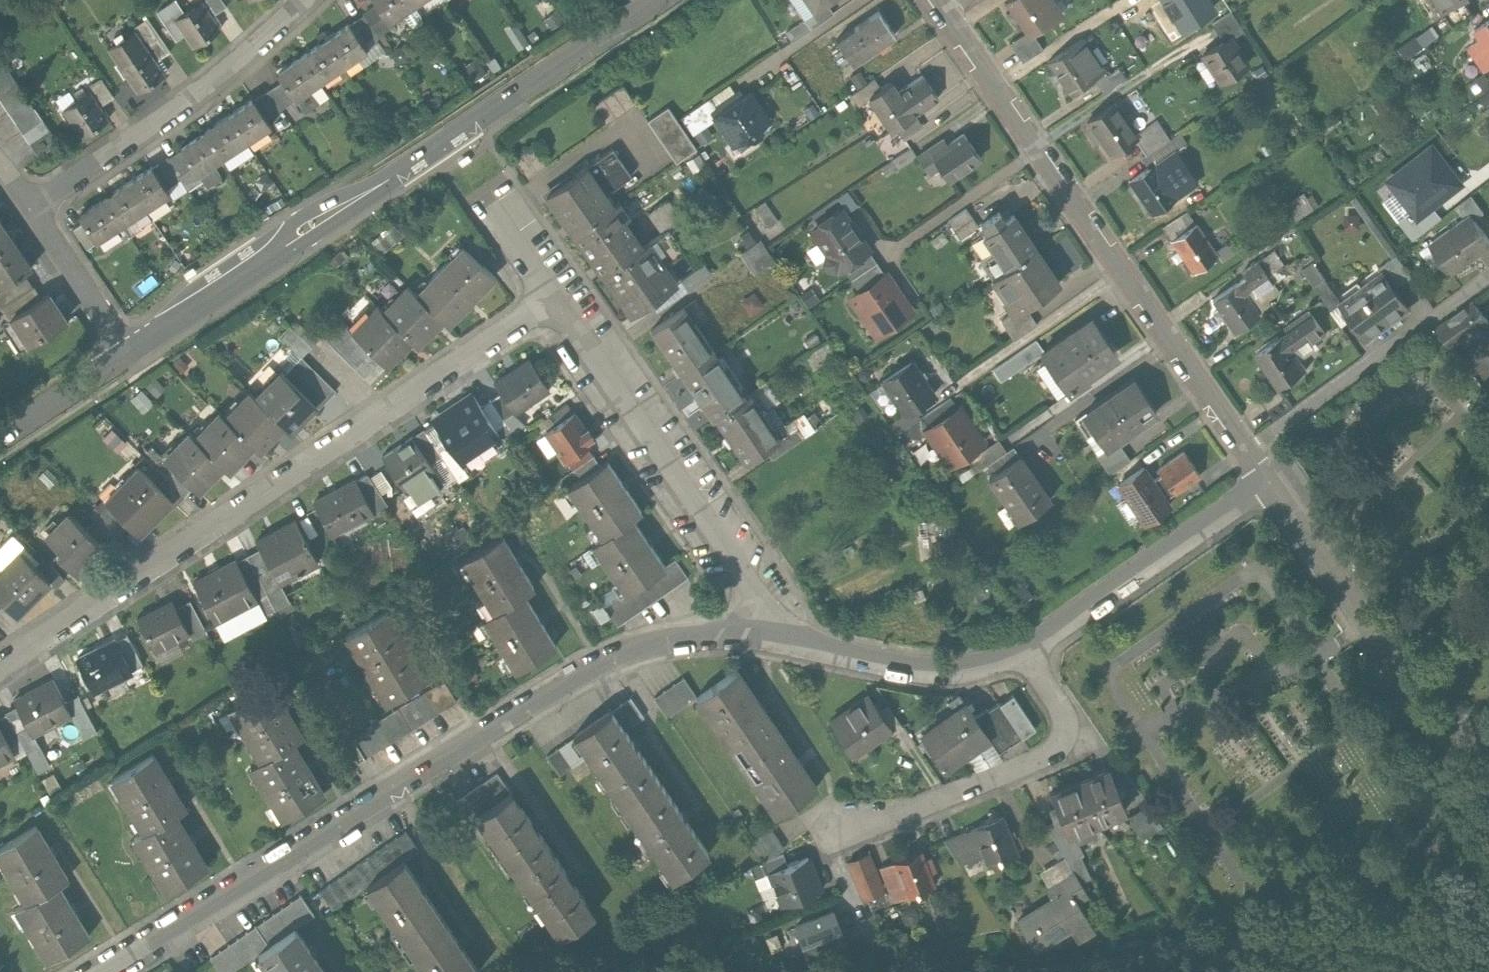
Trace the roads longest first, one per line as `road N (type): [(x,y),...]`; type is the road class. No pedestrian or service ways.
road 1 (residential): [(767,638),(691,638),(617,659),(105,971)]
road 2 (residential): [(0,671),(554,298)]
road 3 (secondary): [(659,0),(127,353)]
road 4 (residential): [(940,0),(1265,476)]
road 5 (residential): [(767,638),(746,578),(554,298)]
road 6 (residential): [(1265,476),(1425,711),(1463,731),(1488,730)]
road 7 (residential): [(35,205),(195,96),(304,0)]
road 8 (residential): [(1026,652),(1062,708),(1059,739),(1002,772),(848,825)]
road 9 (residential): [(1265,476),(1026,652)]
road 10 (residential): [(1026,652),(928,672),(767,638)]
road 11 (residential): [(127,353),(35,205)]
road 12 (secondary): [(127,353),(0,439)]

